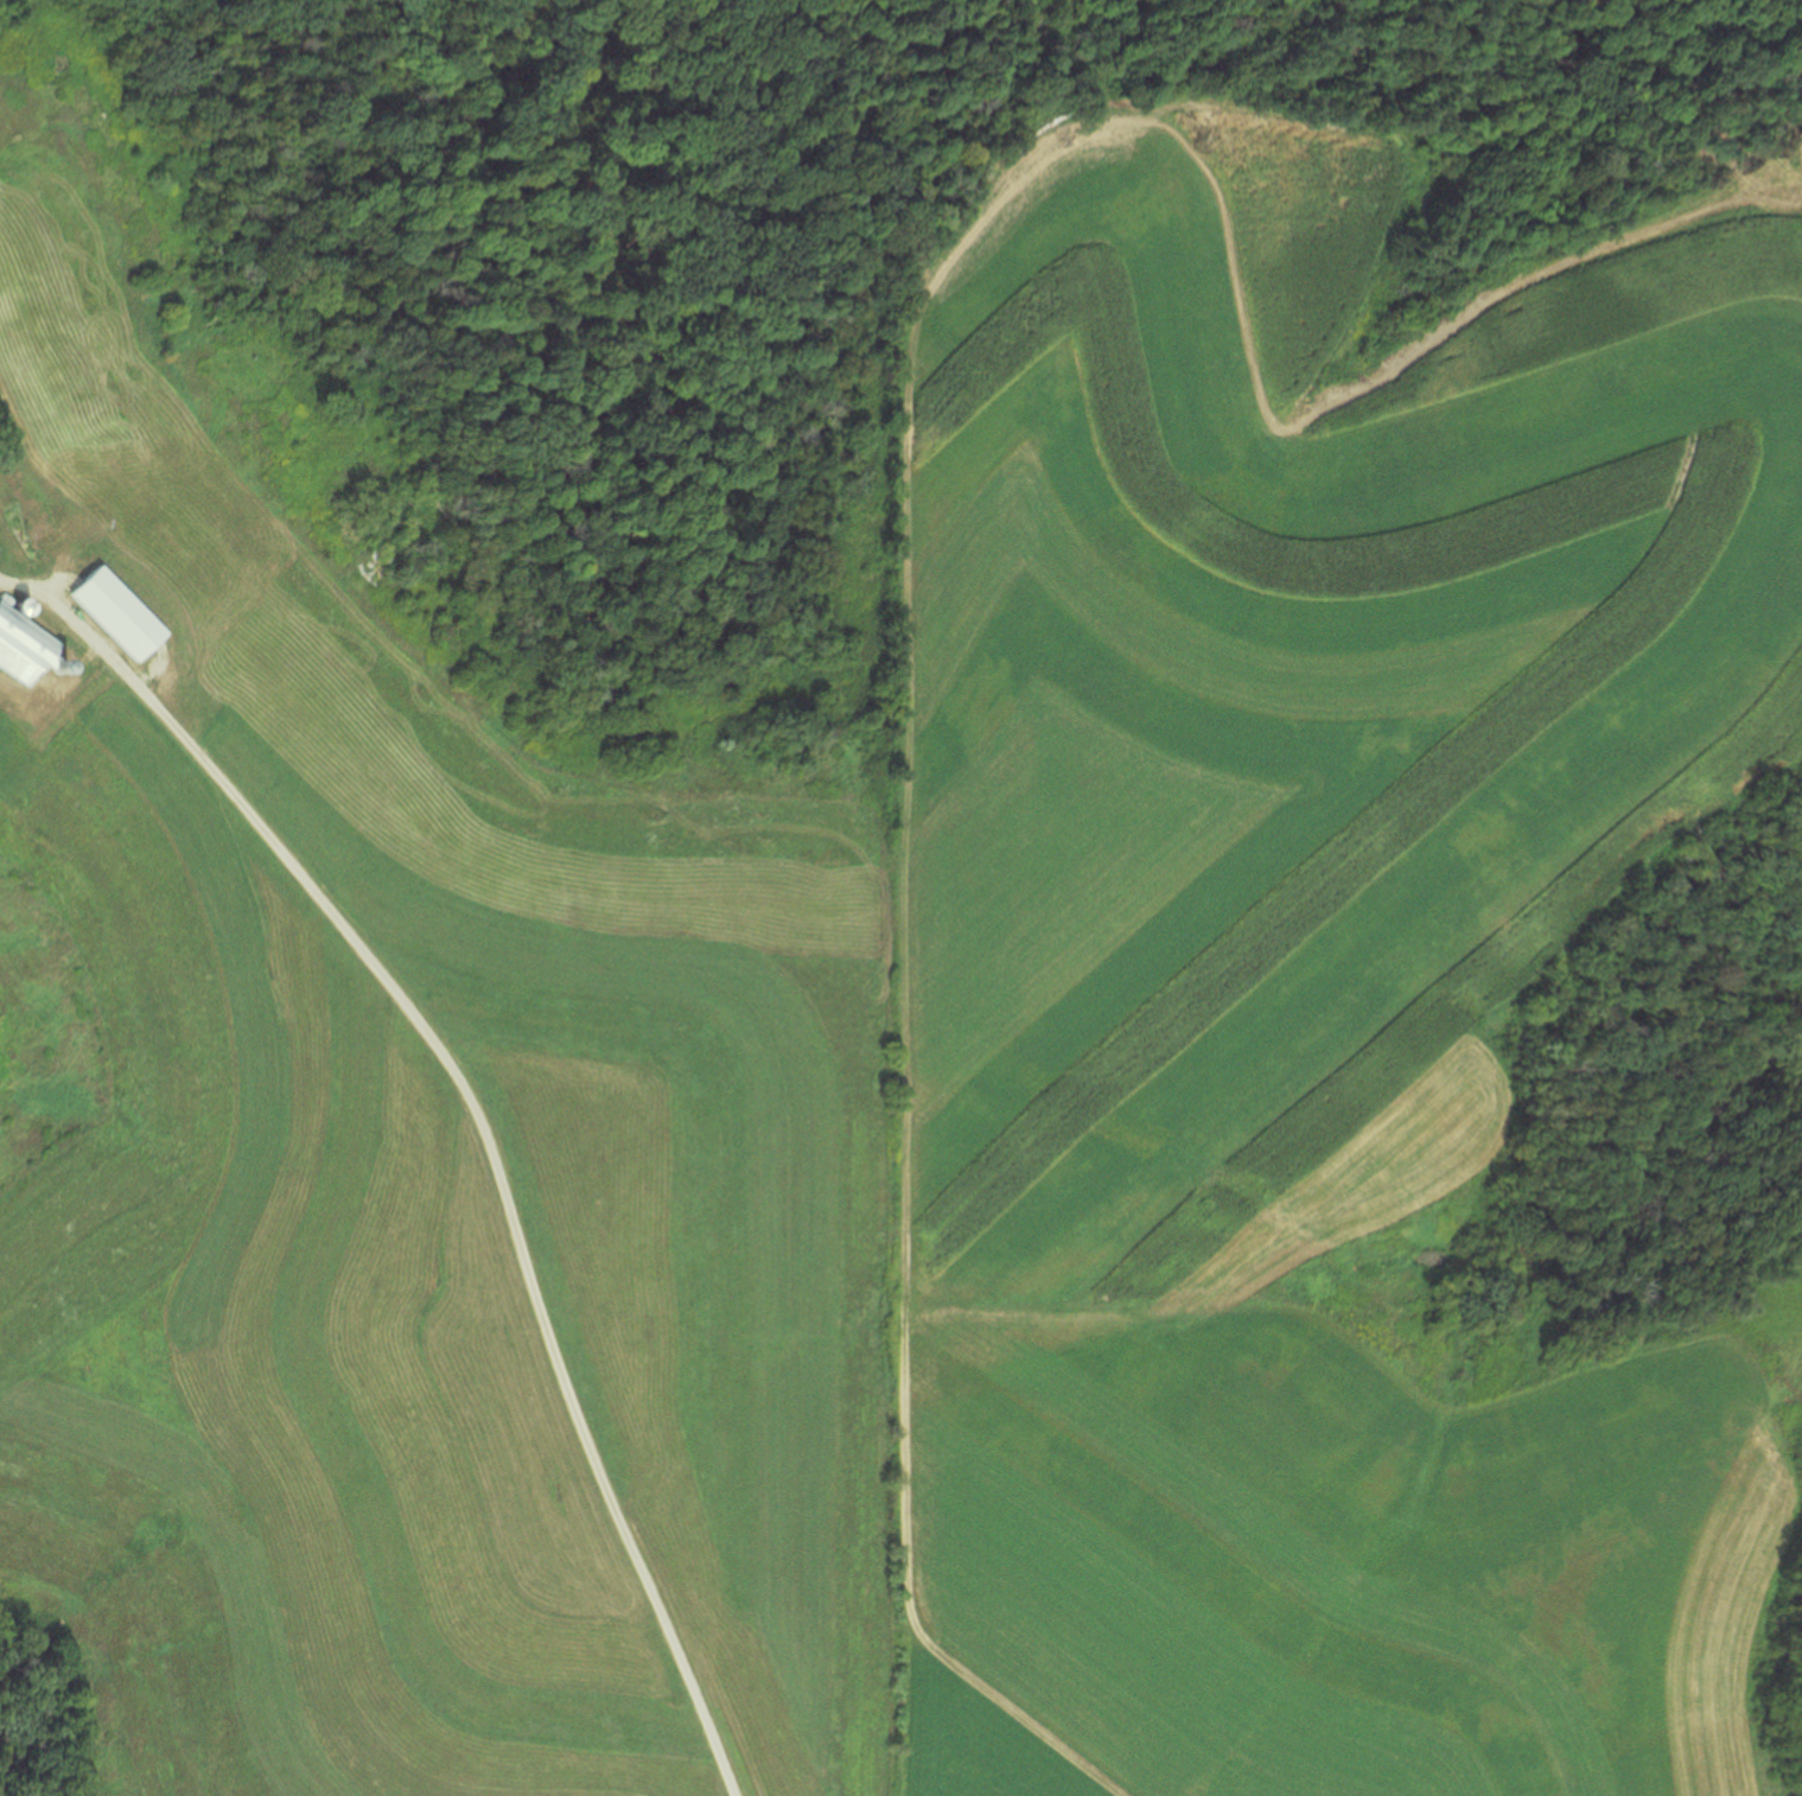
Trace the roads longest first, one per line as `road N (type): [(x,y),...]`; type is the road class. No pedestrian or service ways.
road 1 (residential): [(730,1795),(560,1388),(477,1122),(247,819),(13,591)]

